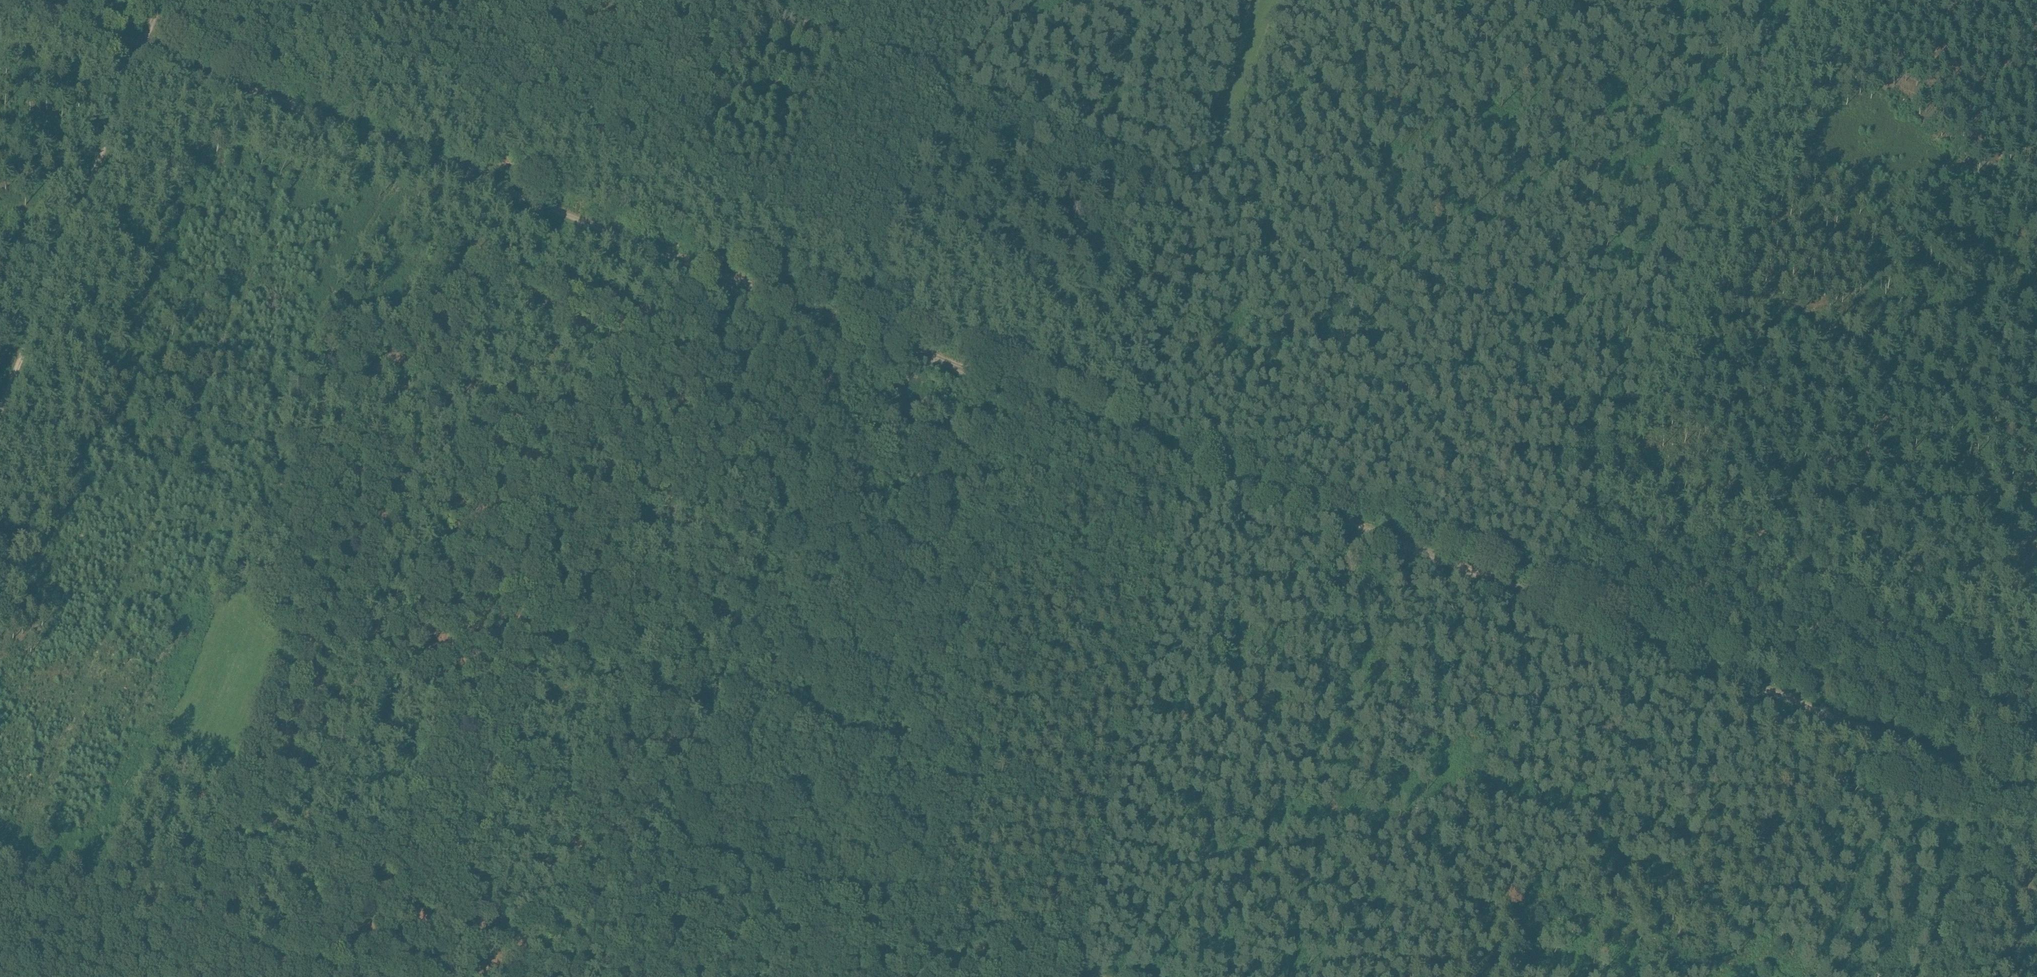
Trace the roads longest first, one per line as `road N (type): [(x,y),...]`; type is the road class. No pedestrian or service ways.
road 1 (track): [(855,330),(648,243),(139,54)]
road 2 (track): [(1564,606),(855,330)]
road 3 (track): [(855,330),(599,976)]
road 4 (track): [(1799,0),(1564,606)]
road 5 (track): [(2036,790),(1564,606)]
road 6 (track): [(1564,606),(1403,976)]
road 7 (track): [(139,54),(0,410)]
road 8 (track): [(984,0),(855,330)]
road 9 (track): [(139,54),(0,0)]

